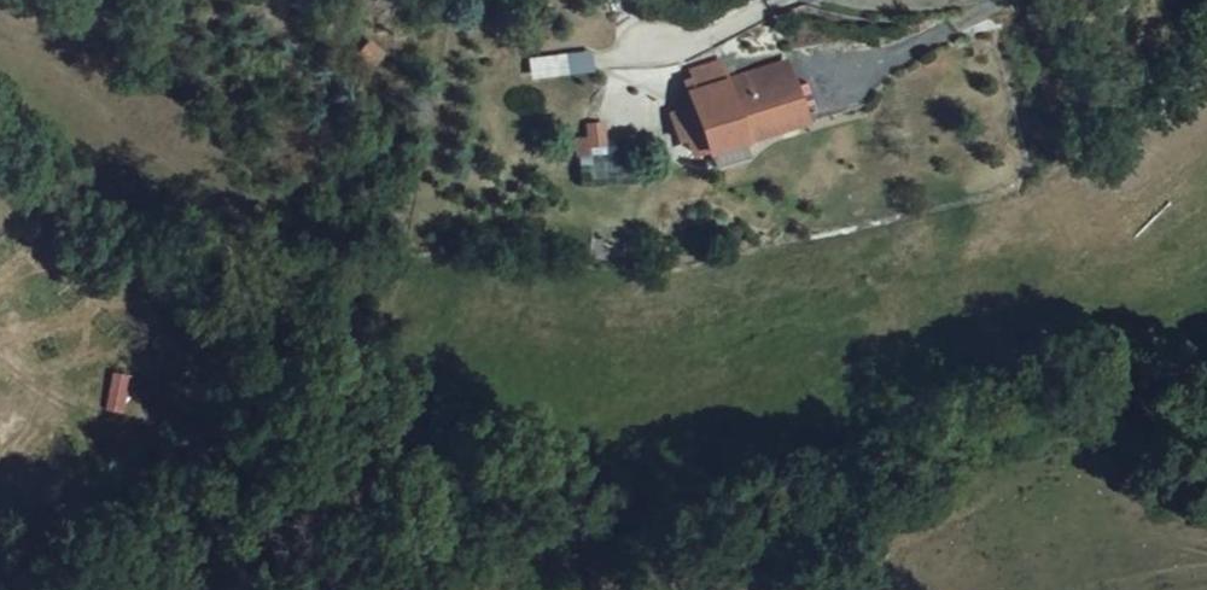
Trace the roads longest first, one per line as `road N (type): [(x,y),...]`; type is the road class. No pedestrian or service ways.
road 1 (track): [(1039,0),(954,16),(820,0)]

